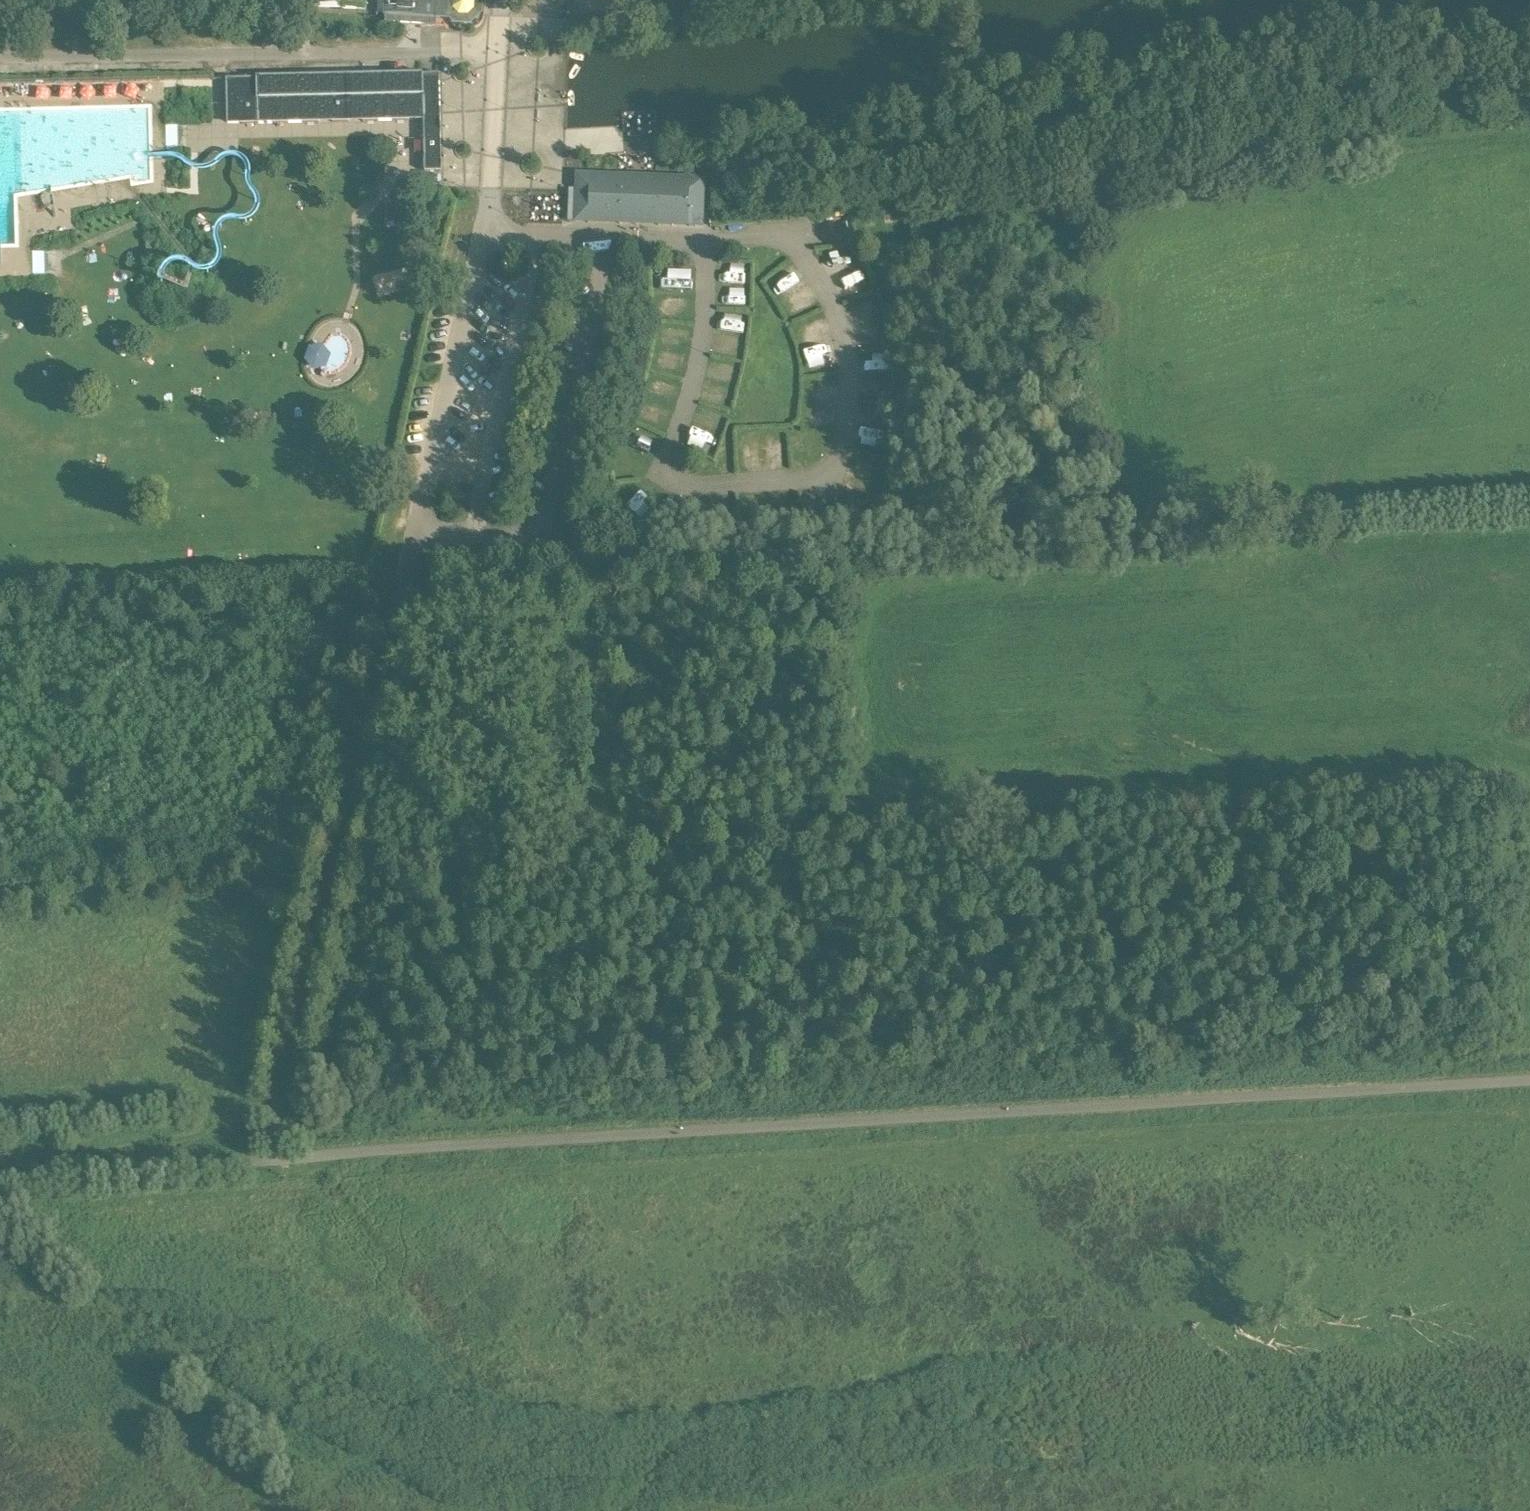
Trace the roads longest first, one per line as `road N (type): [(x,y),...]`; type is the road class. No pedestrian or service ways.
road 1 (track): [(1529,1084),(280,1158)]
road 2 (track): [(280,1158),(276,1115),(361,729),(407,561)]
road 3 (track): [(0,1179),(280,1158)]

